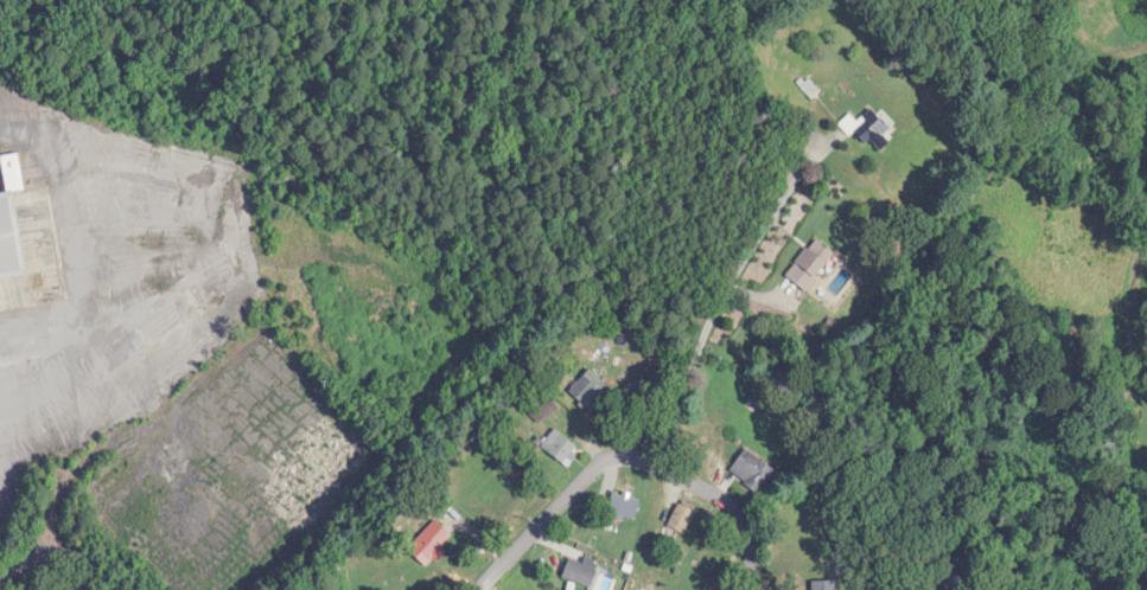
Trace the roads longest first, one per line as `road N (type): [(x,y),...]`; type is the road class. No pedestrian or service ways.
road 1 (residential): [(481,589),(576,486),(624,455),(738,511),(750,540),(752,589)]
road 2 (residential): [(658,466),(721,297),(814,160)]
road 3 (residential): [(78,467),(52,506),(49,537),(0,578)]

